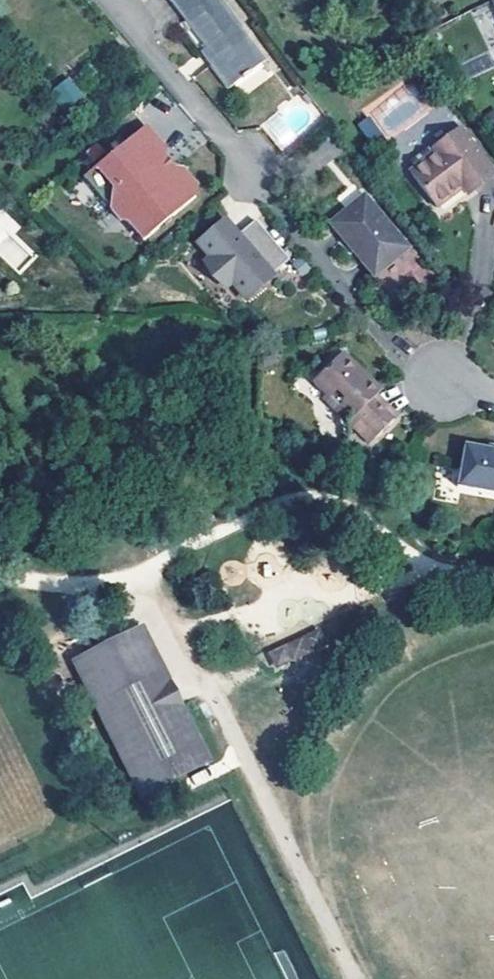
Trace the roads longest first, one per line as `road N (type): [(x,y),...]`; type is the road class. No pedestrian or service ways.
road 1 (residential): [(108,0),(252,174)]

